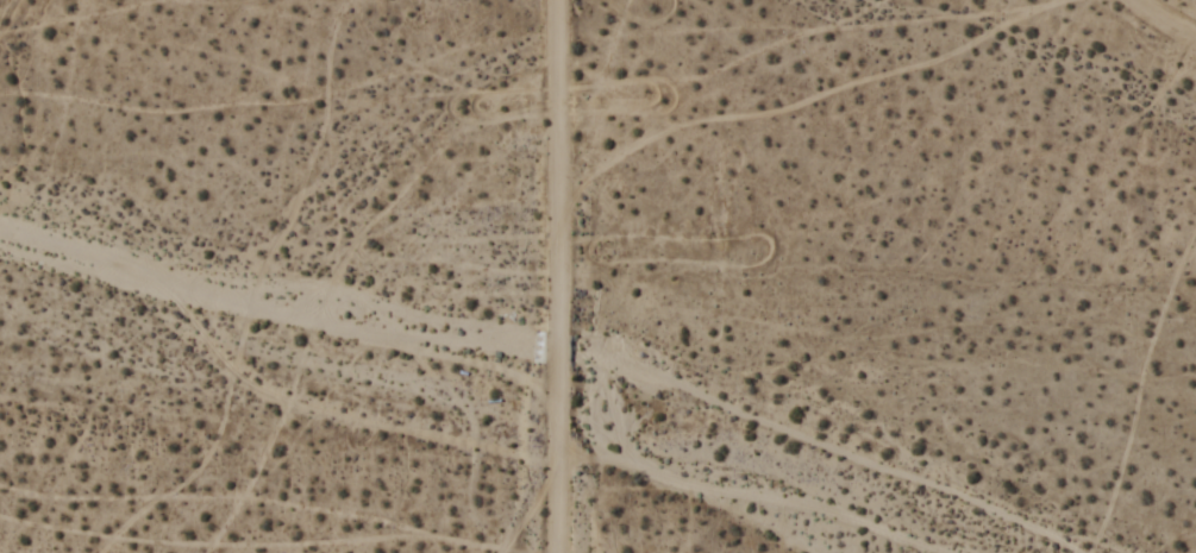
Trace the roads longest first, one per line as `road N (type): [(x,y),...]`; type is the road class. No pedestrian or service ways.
road 1 (track): [(564,552),(563,0)]

